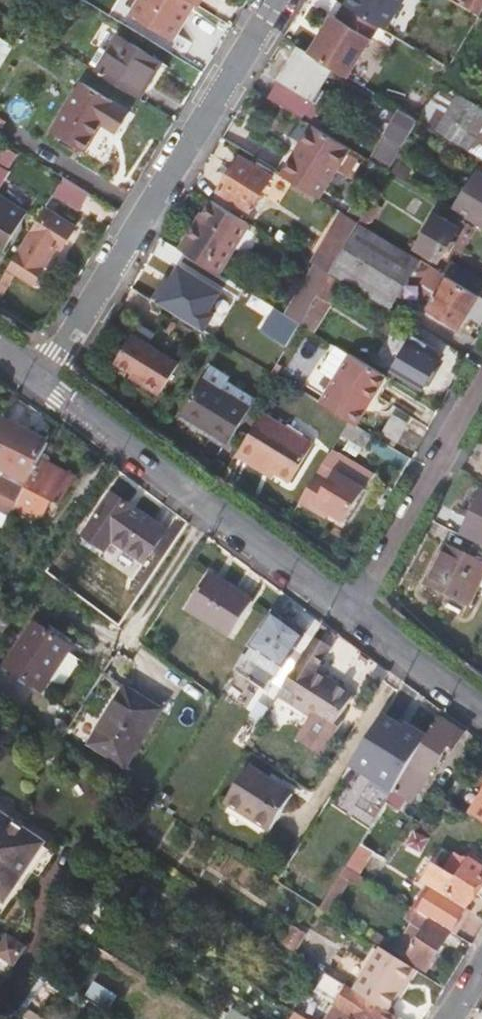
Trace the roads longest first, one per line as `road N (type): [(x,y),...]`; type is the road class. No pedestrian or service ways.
road 1 (residential): [(276,0),(41,378)]
road 2 (unclassified): [(350,614),(41,378)]
road 3 (residential): [(481,391),(350,614)]
road 4 (unclassified): [(481,708),(350,614)]

